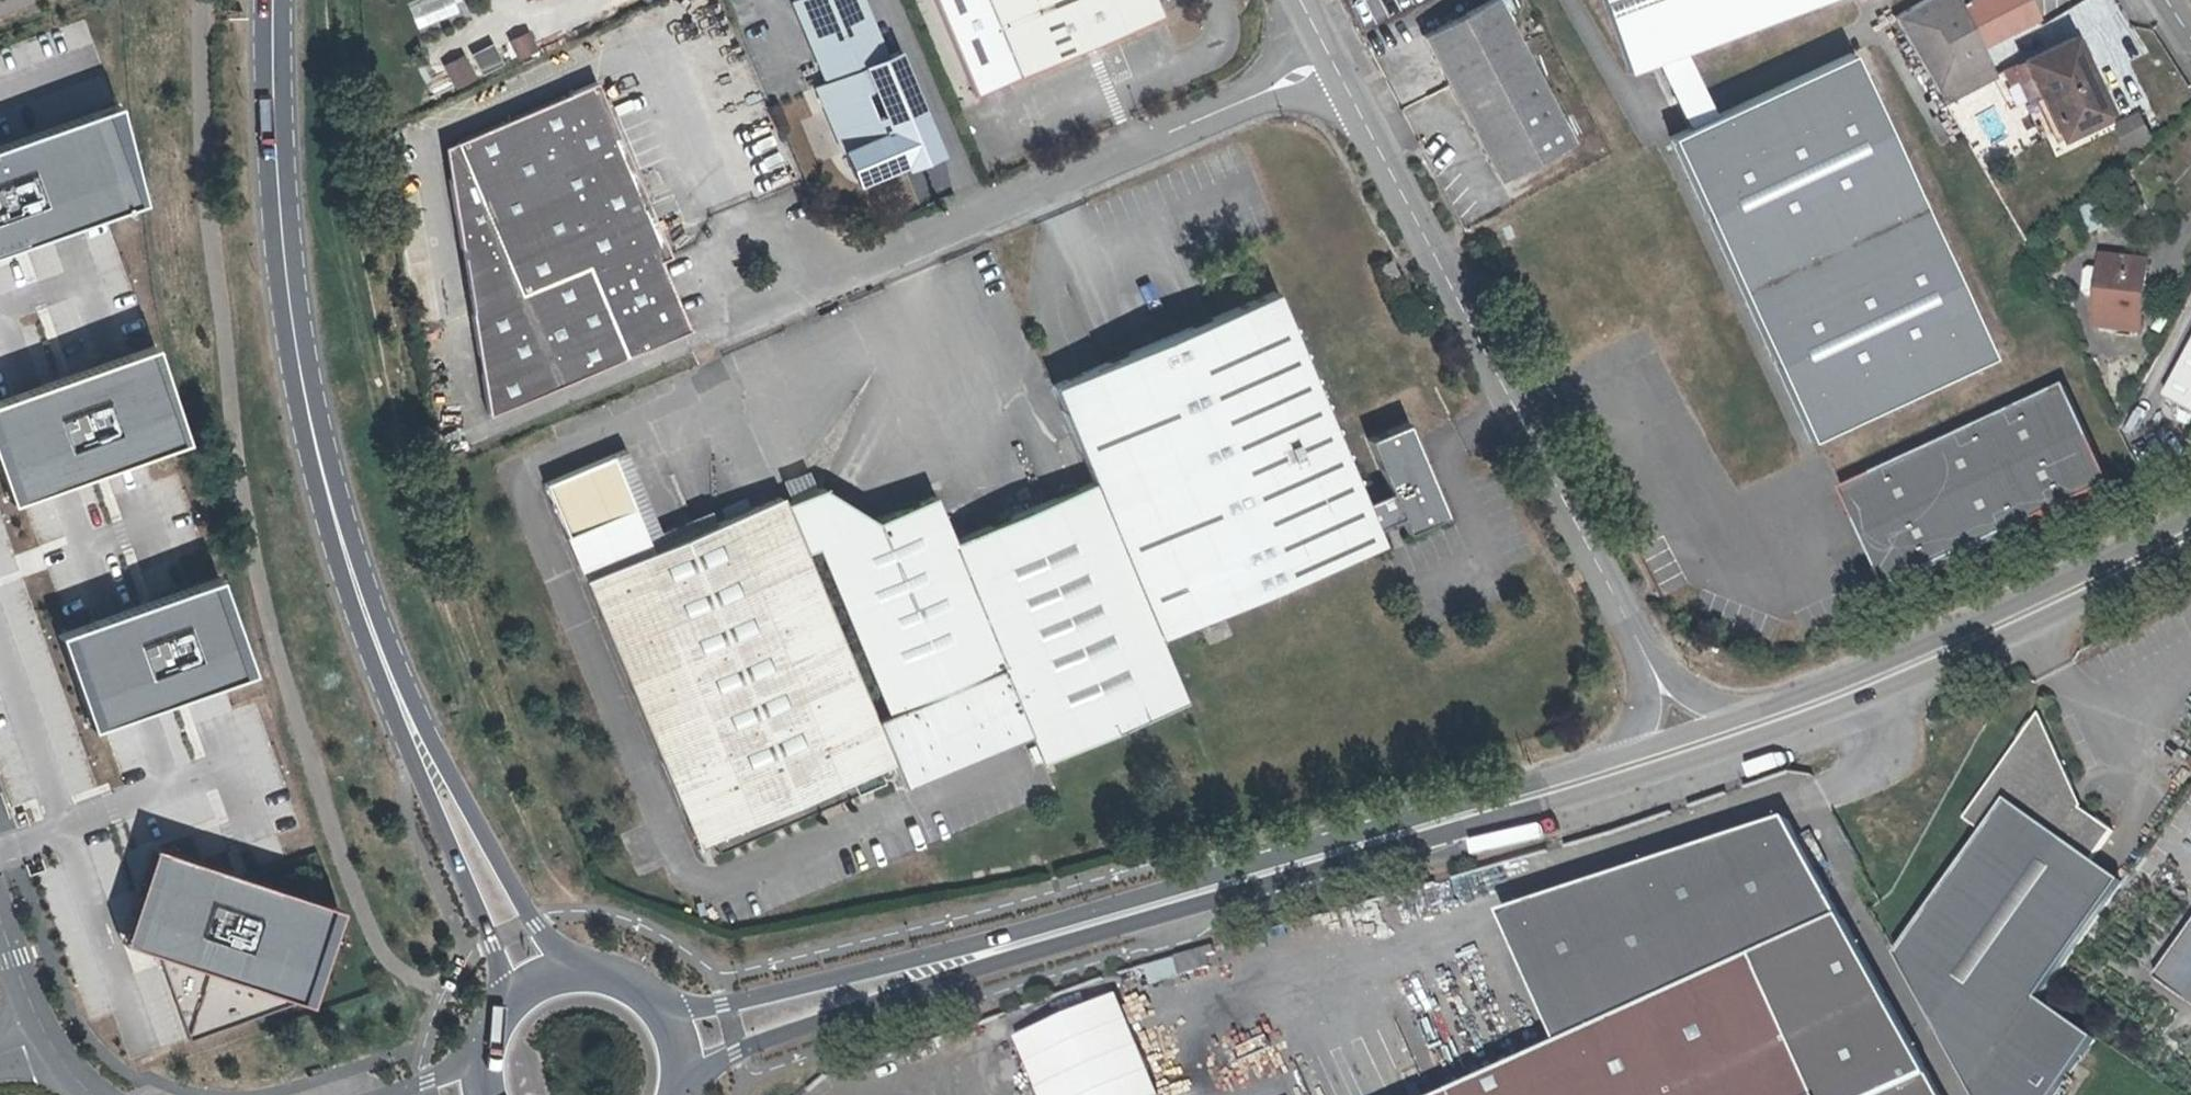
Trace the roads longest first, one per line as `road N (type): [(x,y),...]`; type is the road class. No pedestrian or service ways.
road 1 (tertiary): [(675,1081),(737,1050),(1013,958),(1413,850),(1694,759),(1986,645),(2190,551)]
road 2 (tertiary): [(1631,757),(1326,849),(750,999),(655,1005)]
road 3 (primary): [(419,743),(379,658),(325,488),(296,350),(281,166),(280,0)]
road 4 (unclassified): [(1653,670),(1332,60)]
road 5 (unclassified): [(1332,60),(924,237),(791,268)]
road 6 (tertiary): [(2190,515),(1975,624),(1736,721)]
road 7 (primary): [(419,743),(511,1008)]
road 8 (primary): [(565,974),(419,743)]
road 9 (unclassified): [(791,268),(785,247),(766,234),(733,241),(721,272),(741,299)]
road 10 (residential): [(499,1028),(445,1067),(380,1094)]

